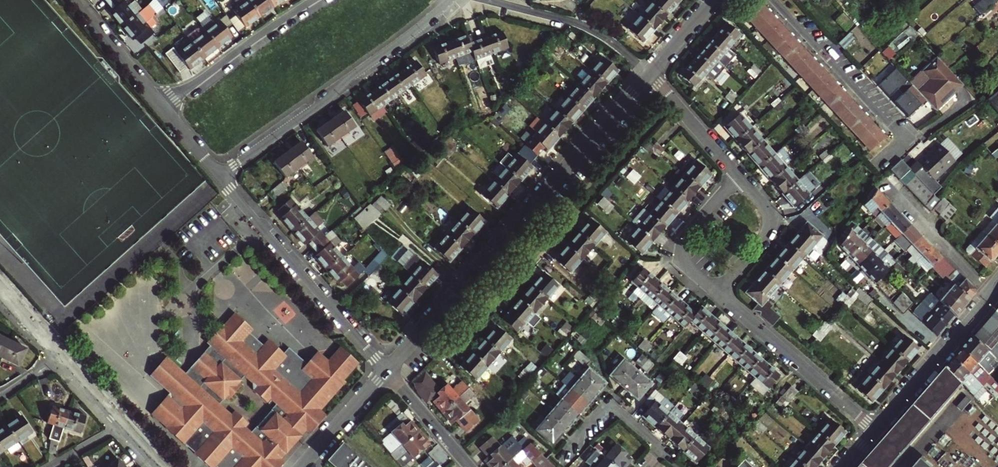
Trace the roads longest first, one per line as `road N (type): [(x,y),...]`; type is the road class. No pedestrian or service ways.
road 1 (residential): [(649,74),(389,371)]
road 2 (residential): [(452,0),(220,175)]
road 3 (residential): [(389,371),(220,175)]
road 4 (residential): [(773,0),(905,140),(876,166)]
road 5 (residential): [(718,293),(875,430)]
road 6 (residential): [(162,106),(315,0)]
road 7 (residential): [(482,0),(579,24),(649,74)]
road 8 (residential): [(875,430),(993,297)]
road 9 (residential): [(886,184),(993,297)]
road 10 (residential): [(738,176),(683,239),(684,260),(718,293)]
road 11 (residential): [(718,293),(772,224),(738,176)]
road 12 (residential): [(75,0),(162,106)]
road 13 (residential): [(662,451),(612,405),(564,454)]
road 14 (residential): [(649,74),(738,176)]
road 15 (residential): [(389,371),(303,466)]
road 16 (residential): [(471,466),(389,371)]

